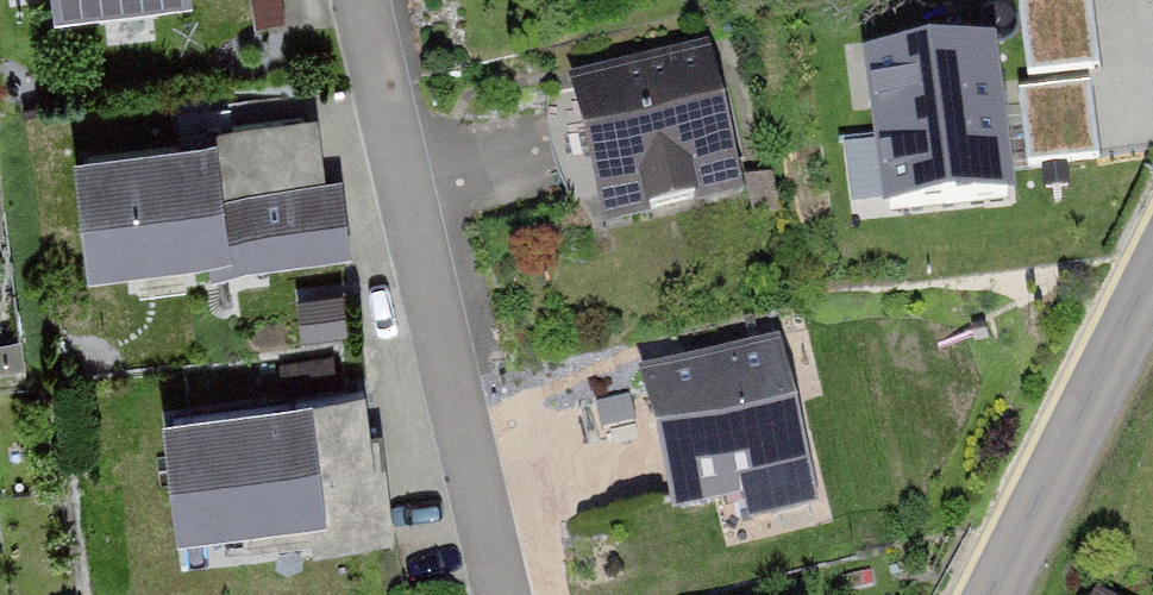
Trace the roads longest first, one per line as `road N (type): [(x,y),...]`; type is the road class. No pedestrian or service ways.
road 1 (residential): [(373,0),(505,594)]
road 2 (tertiary): [(1005,594),(1152,315)]

